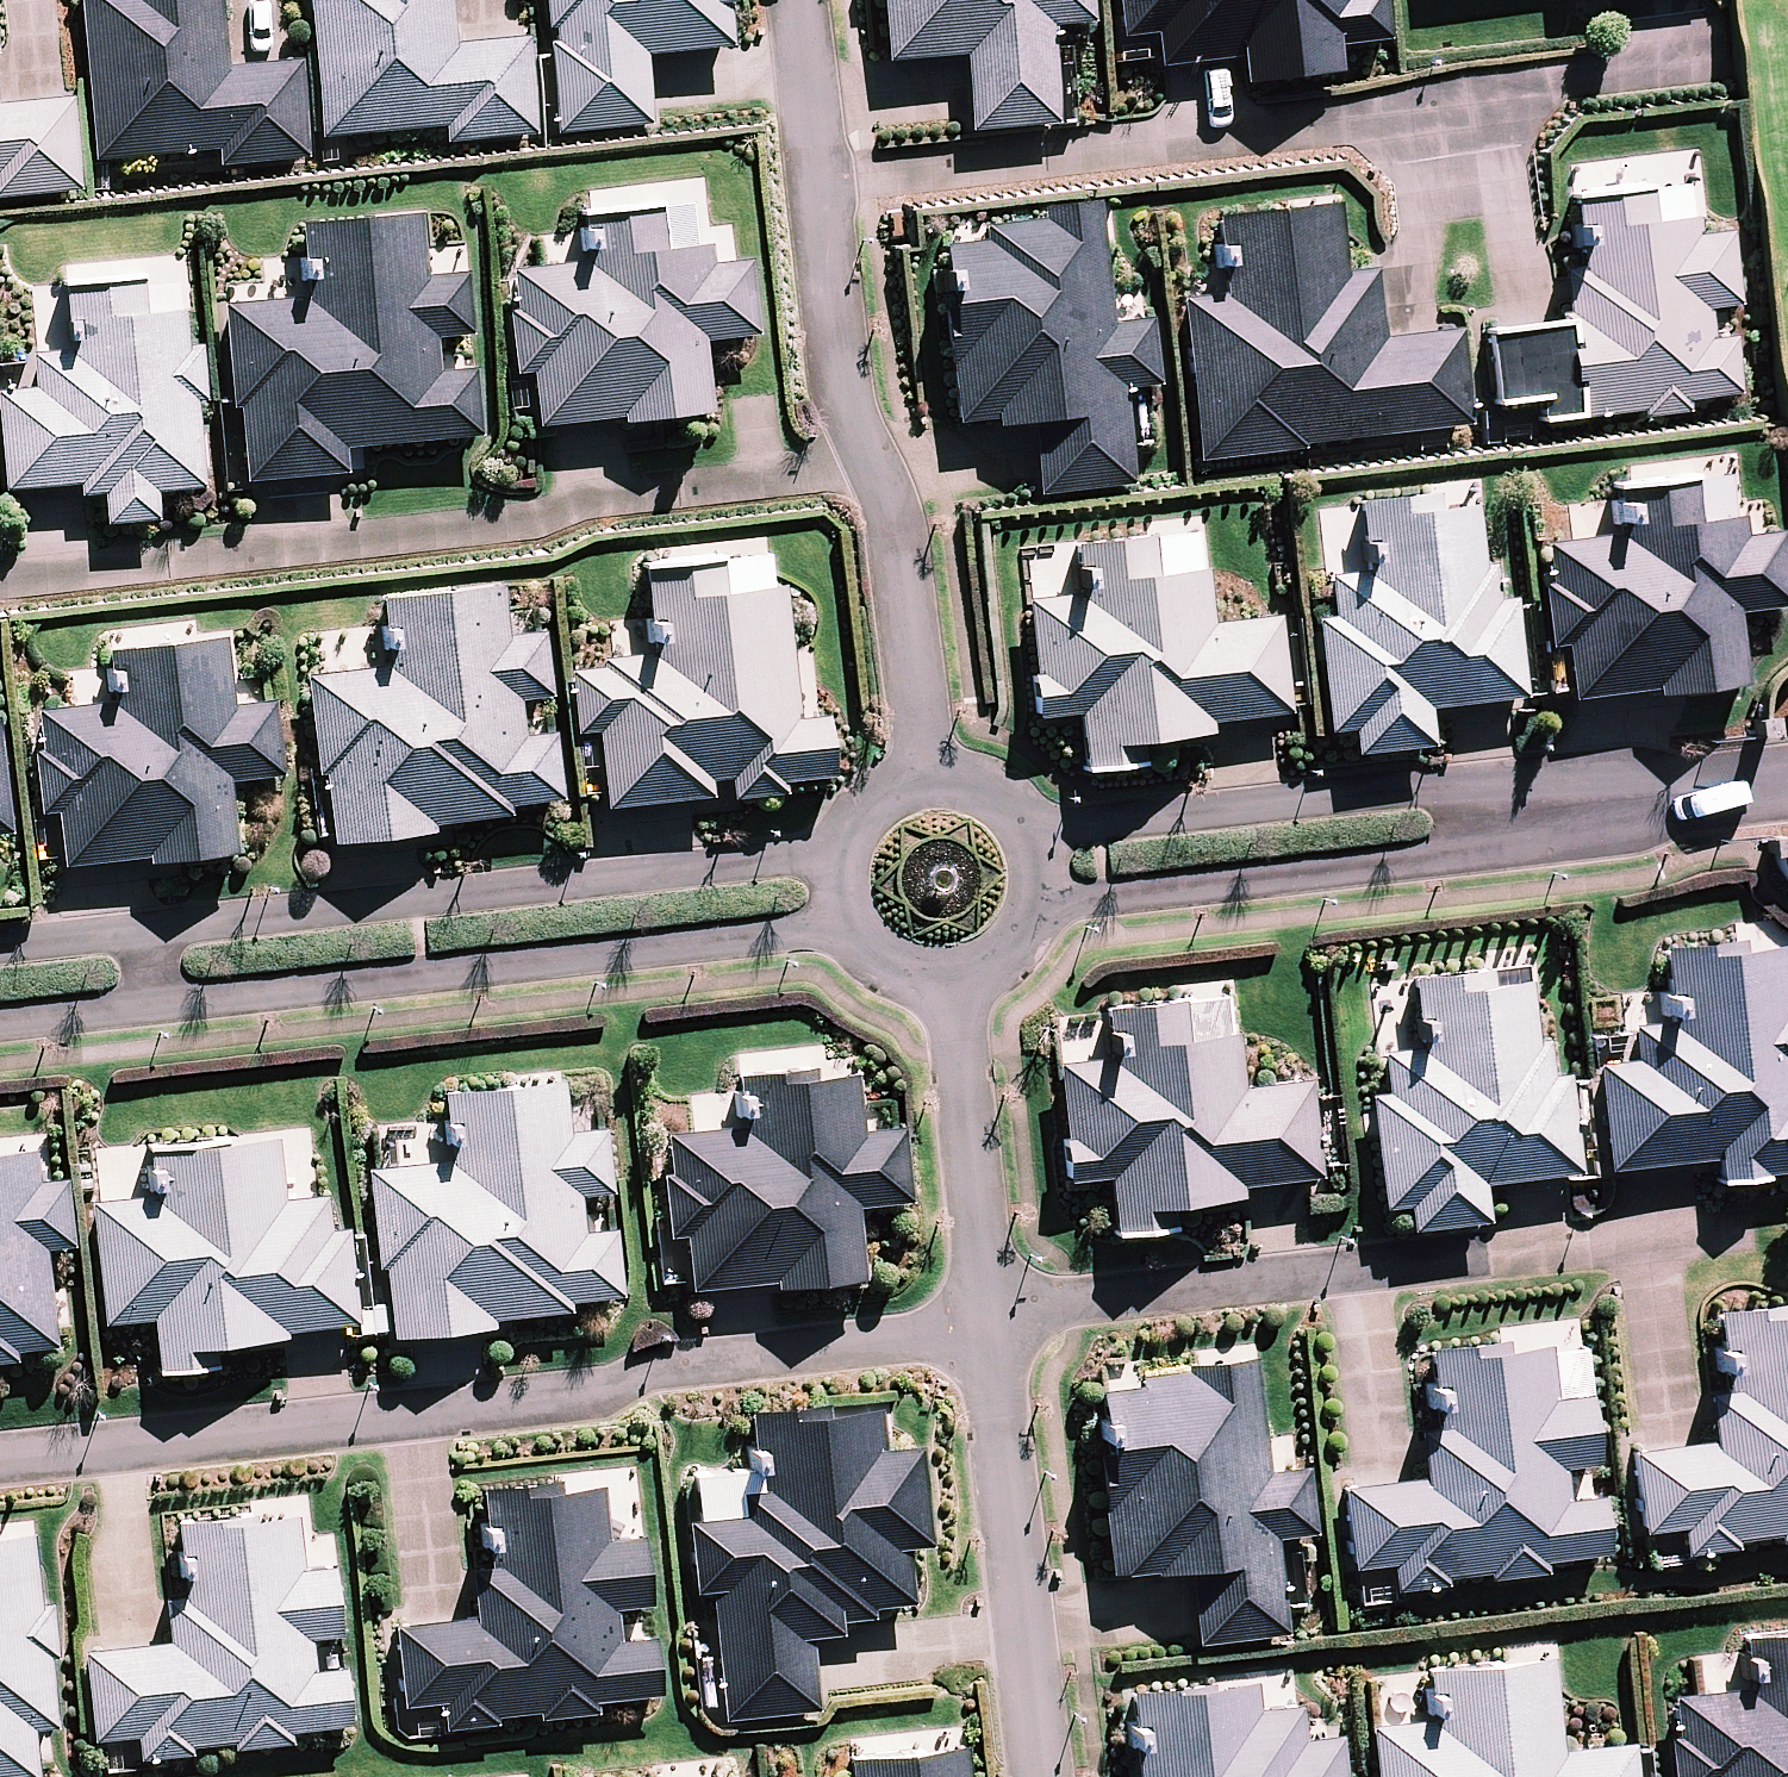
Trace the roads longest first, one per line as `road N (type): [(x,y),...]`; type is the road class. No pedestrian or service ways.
road 1 (residential): [(0,1464),(588,1404),(654,1371),(948,1336),(992,1321)]
road 2 (residential): [(820,190),(1719,73)]
road 3 (residential): [(0,590),(572,517),(619,499),(874,463)]
road 4 (residential): [(868,933),(156,1008)]
road 5 (residential): [(147,936),(852,862)]
road 6 (residential): [(992,1321),(1595,1241)]
road 7 (residential): [(1523,815),(1456,857),(1031,902)]
road 8 (residential): [(1022,835),(1440,792),(1523,815)]
road 9 (residential): [(1048,1776),(992,1321)]
road 10 (residential): [(992,1321),(954,973)]
road 11 (residential): [(931,788),(894,502),(874,463)]
road 12 (residential): [(874,463),(841,388),(820,190)]
road 13 (residential): [(1787,783),(1523,815)]
road 14 (residential): [(820,190),(800,0)]
road 15 (residential): [(156,1008),(0,1025)]
road 16 (residential): [(0,953),(147,936)]

